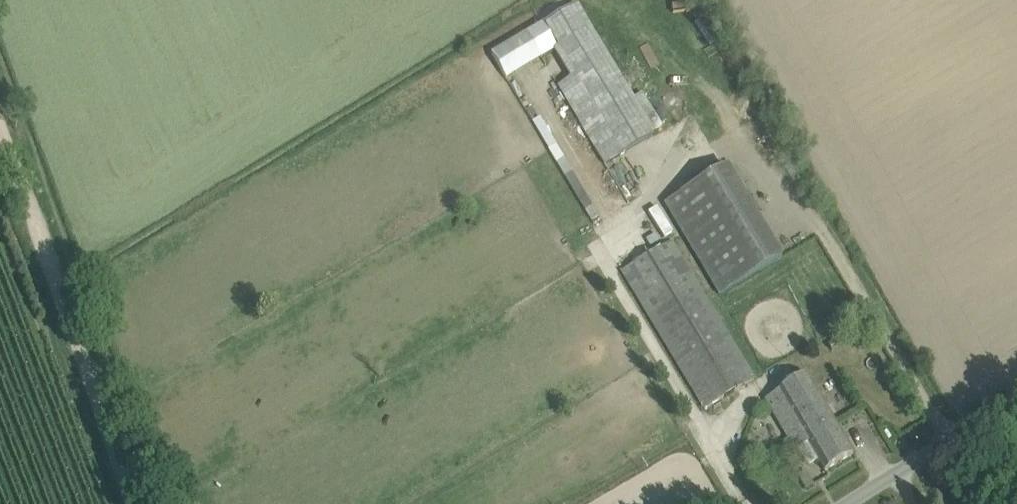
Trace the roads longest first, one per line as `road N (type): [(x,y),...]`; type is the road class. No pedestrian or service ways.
road 1 (track): [(0,116),(140,503)]
road 2 (unclassified): [(848,503),(1016,402)]

